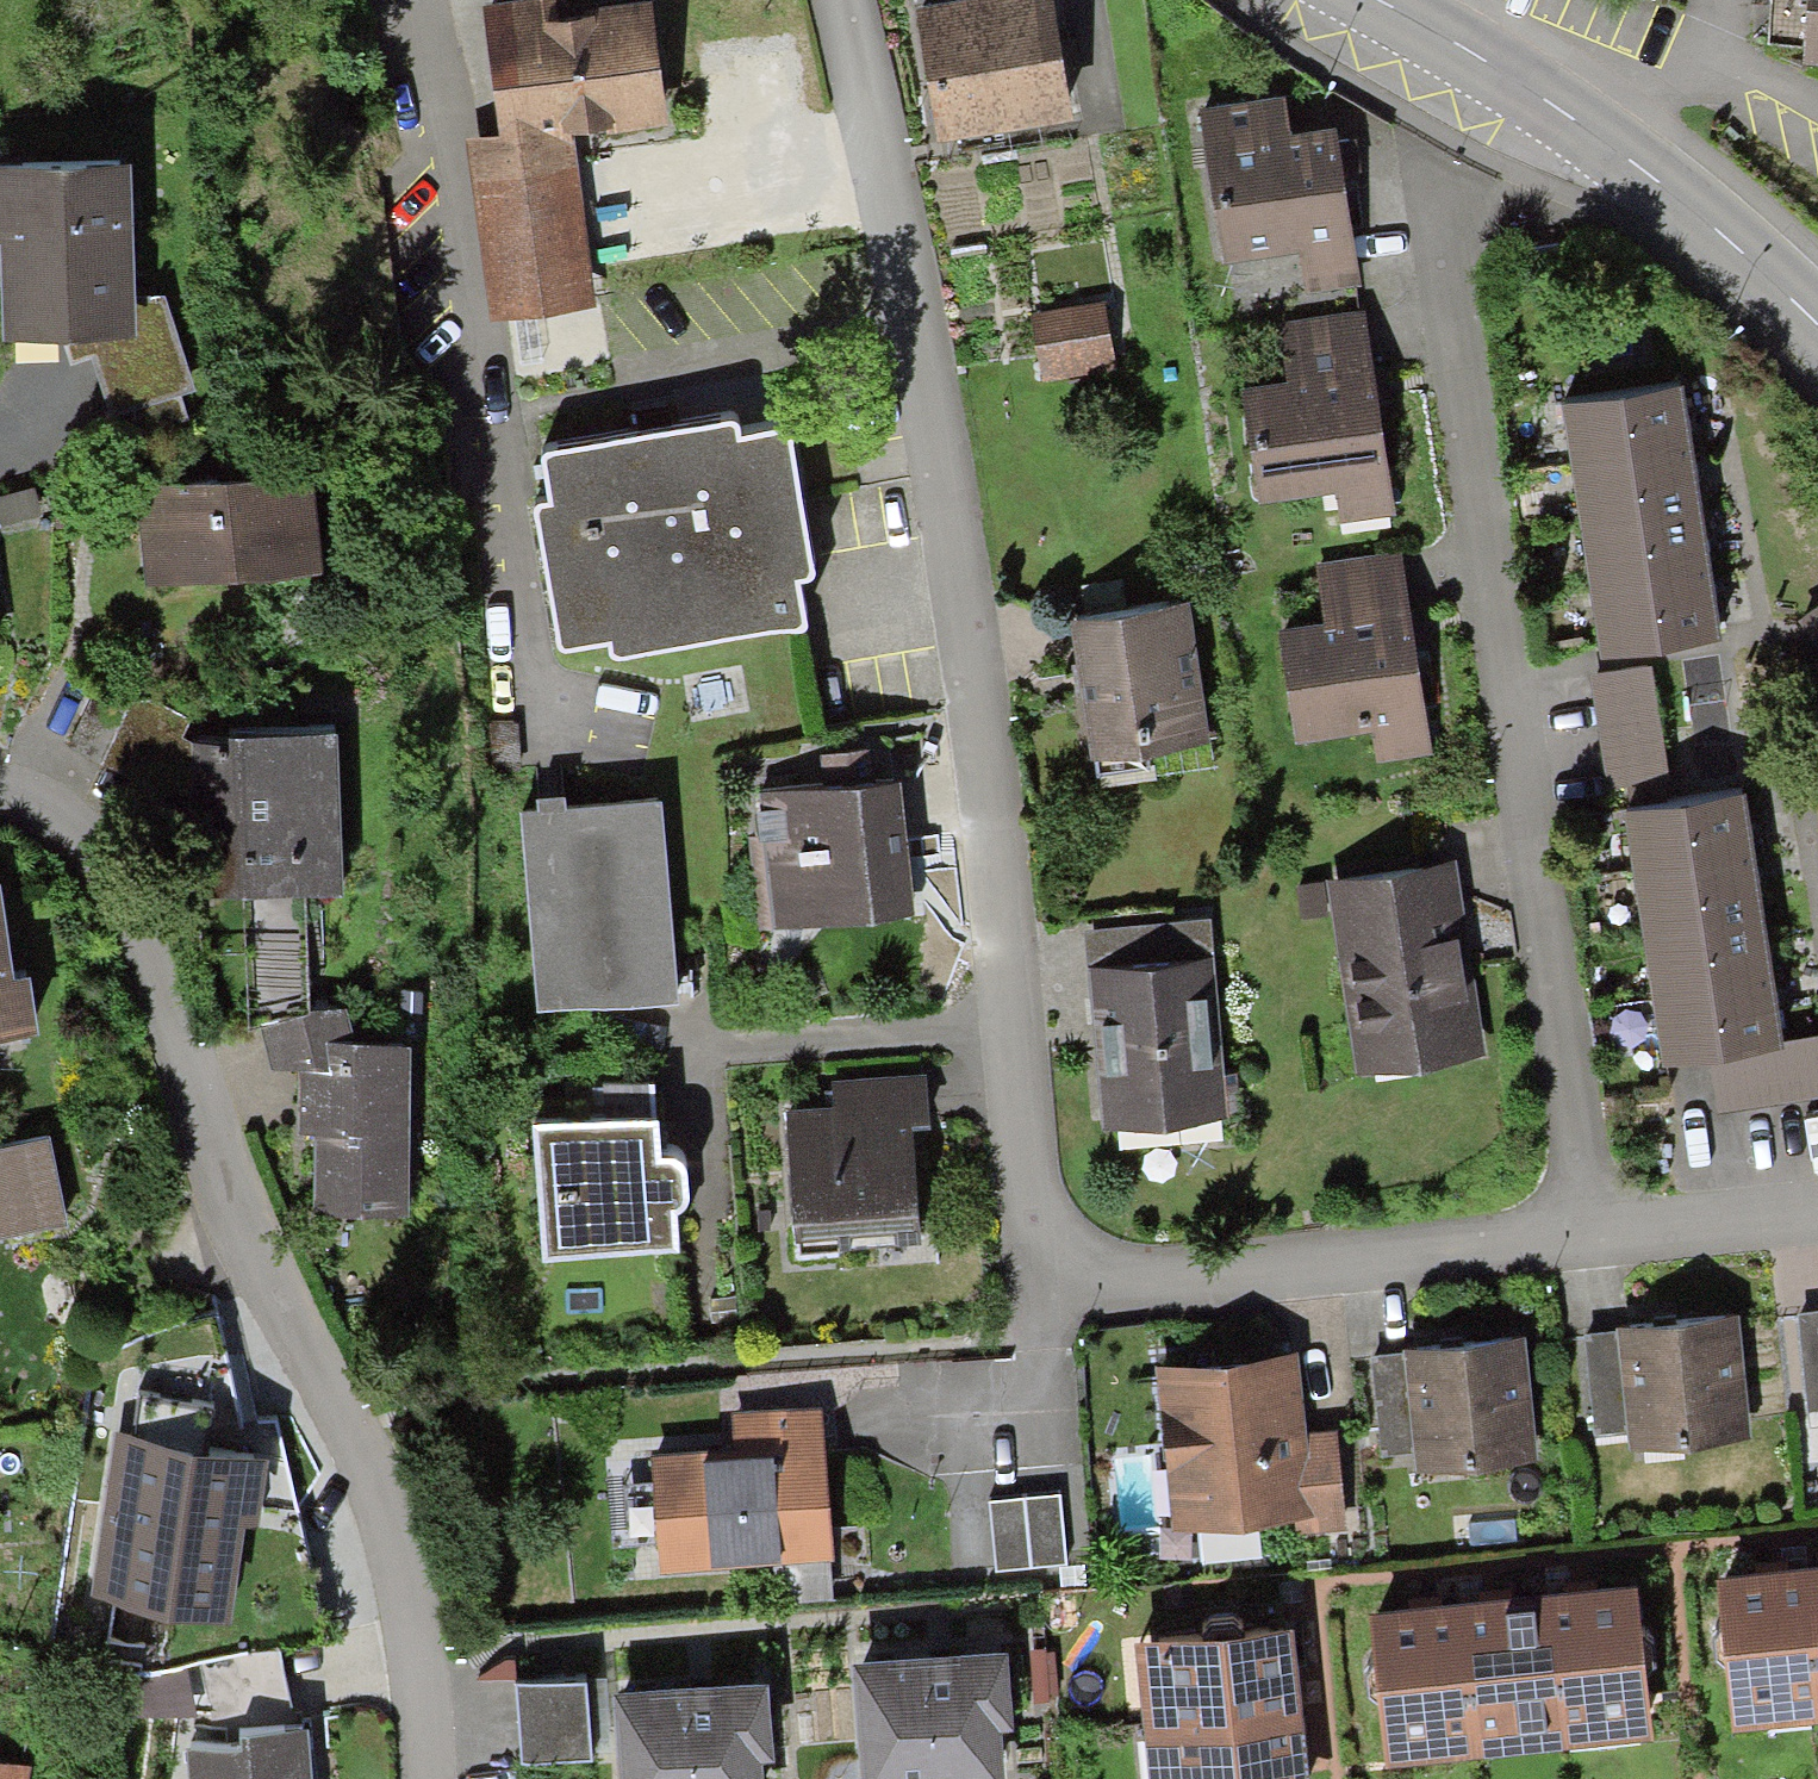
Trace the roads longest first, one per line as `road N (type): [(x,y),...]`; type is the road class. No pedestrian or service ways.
road 1 (residential): [(428,1778),(425,1685),(343,1417),(83,843),(28,769),(0,771)]
road 2 (residential): [(1584,1232),(1437,192)]
road 3 (residential): [(844,0),(908,335),(1002,1013)]
road 4 (residential): [(1002,1013),(1029,1245),(1056,1284),(1584,1232)]
road 5 (residential): [(413,0),(499,414),(519,630),(547,744)]
road 6 (secondary): [(1817,326),(1652,176),(1408,13)]
road 7 (residential): [(1002,1013),(688,1040),(696,1117)]
road 8 (residential): [(1584,1232),(1817,1208)]

